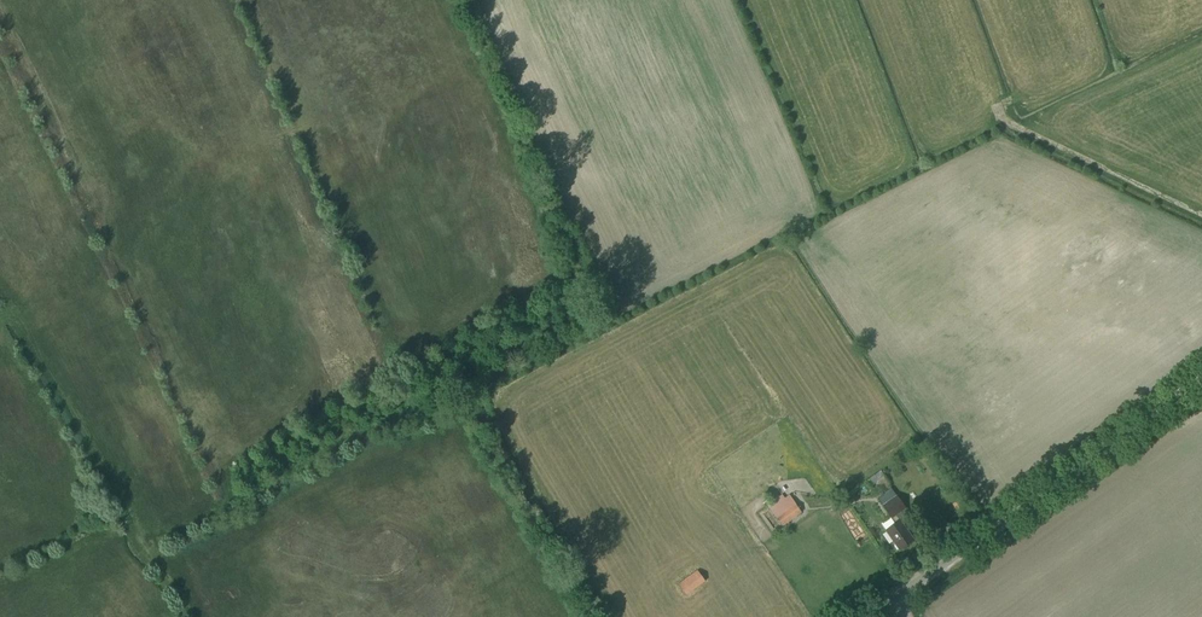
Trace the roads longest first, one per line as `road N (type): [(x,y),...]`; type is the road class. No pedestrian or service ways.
road 1 (unclassified): [(862,616),(1201,378)]

